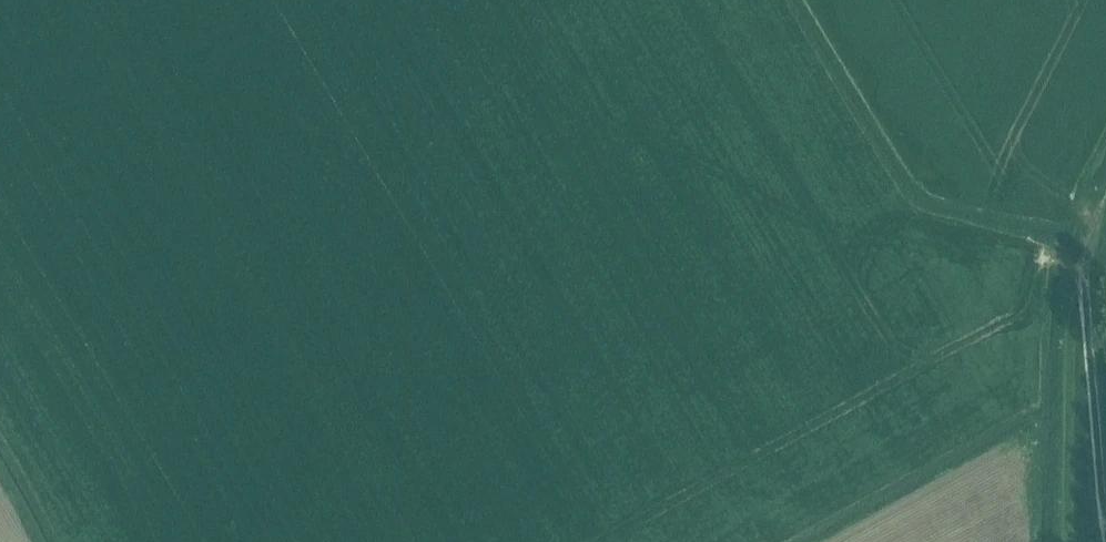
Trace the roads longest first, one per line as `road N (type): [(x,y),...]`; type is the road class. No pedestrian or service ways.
road 1 (track): [(1104,541),(1081,286),(1068,263),(1039,259)]
road 2 (track): [(1081,286),(1069,289),(1065,312),(1062,536),(1027,541)]

